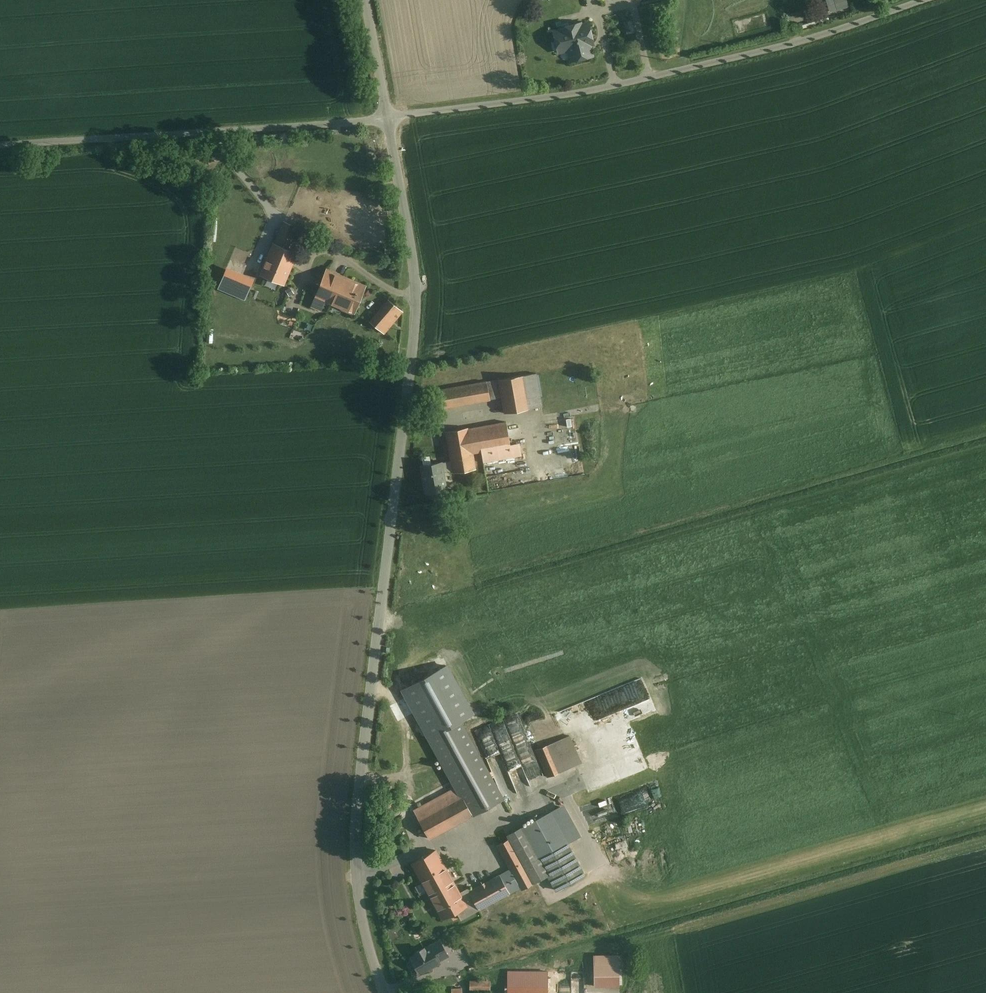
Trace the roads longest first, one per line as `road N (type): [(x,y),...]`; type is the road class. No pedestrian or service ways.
road 1 (unclassified): [(388,119),(416,299),(354,900),(383,992)]
road 2 (unclassified): [(388,119),(595,86),(796,38),(911,0)]
road 3 (unclassified): [(0,143),(388,119)]
road 4 (unclassified): [(366,0),(388,119)]

